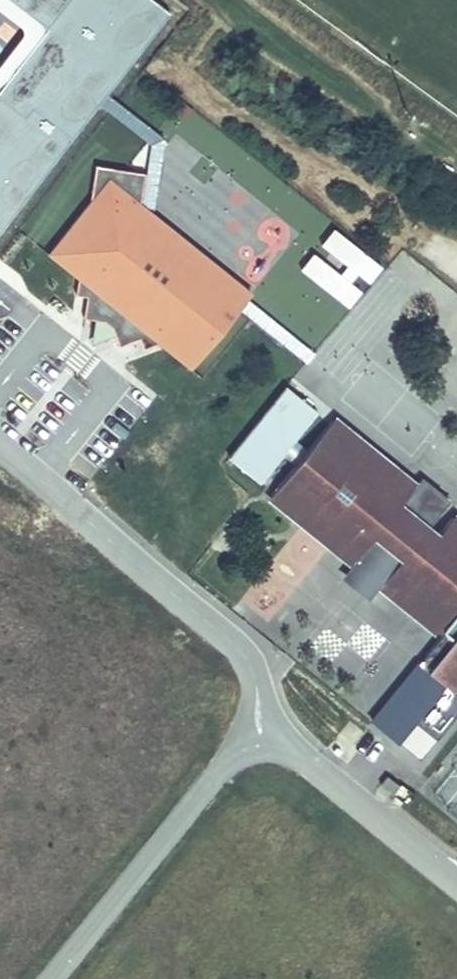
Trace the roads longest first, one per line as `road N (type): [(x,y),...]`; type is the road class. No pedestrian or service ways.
road 1 (unclassified): [(259,745),(248,667),(225,640),(0,456)]
road 2 (unclassified): [(259,745),(226,765),(43,978)]
road 3 (unclassified): [(456,879),(310,766),(285,749),(259,745)]

